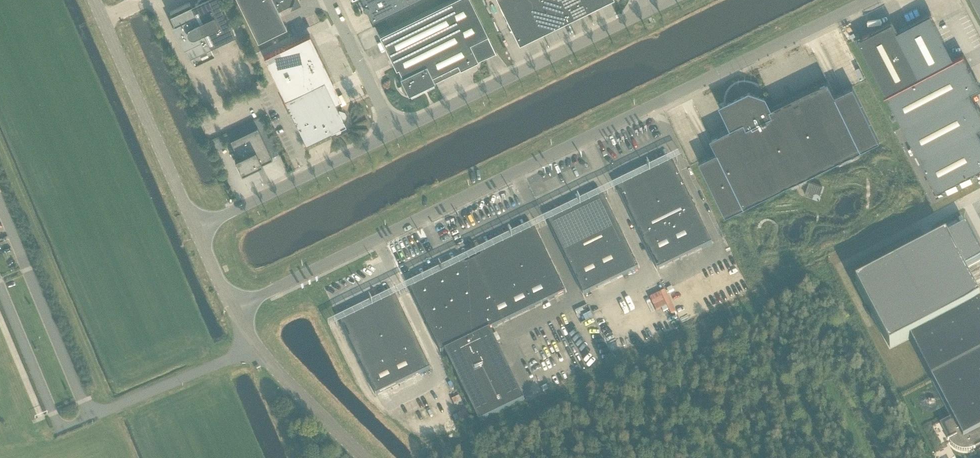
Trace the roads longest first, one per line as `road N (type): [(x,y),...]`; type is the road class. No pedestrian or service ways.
road 1 (unclassified): [(235,309),(863,0)]
road 2 (unclassified): [(390,132),(651,9)]
road 3 (tertiary): [(195,228),(94,0)]
road 4 (unclassified): [(195,228),(390,132)]
road 5 (tertiary): [(358,457),(310,411),(235,309)]
road 6 (unclassified): [(390,132),(327,0)]

